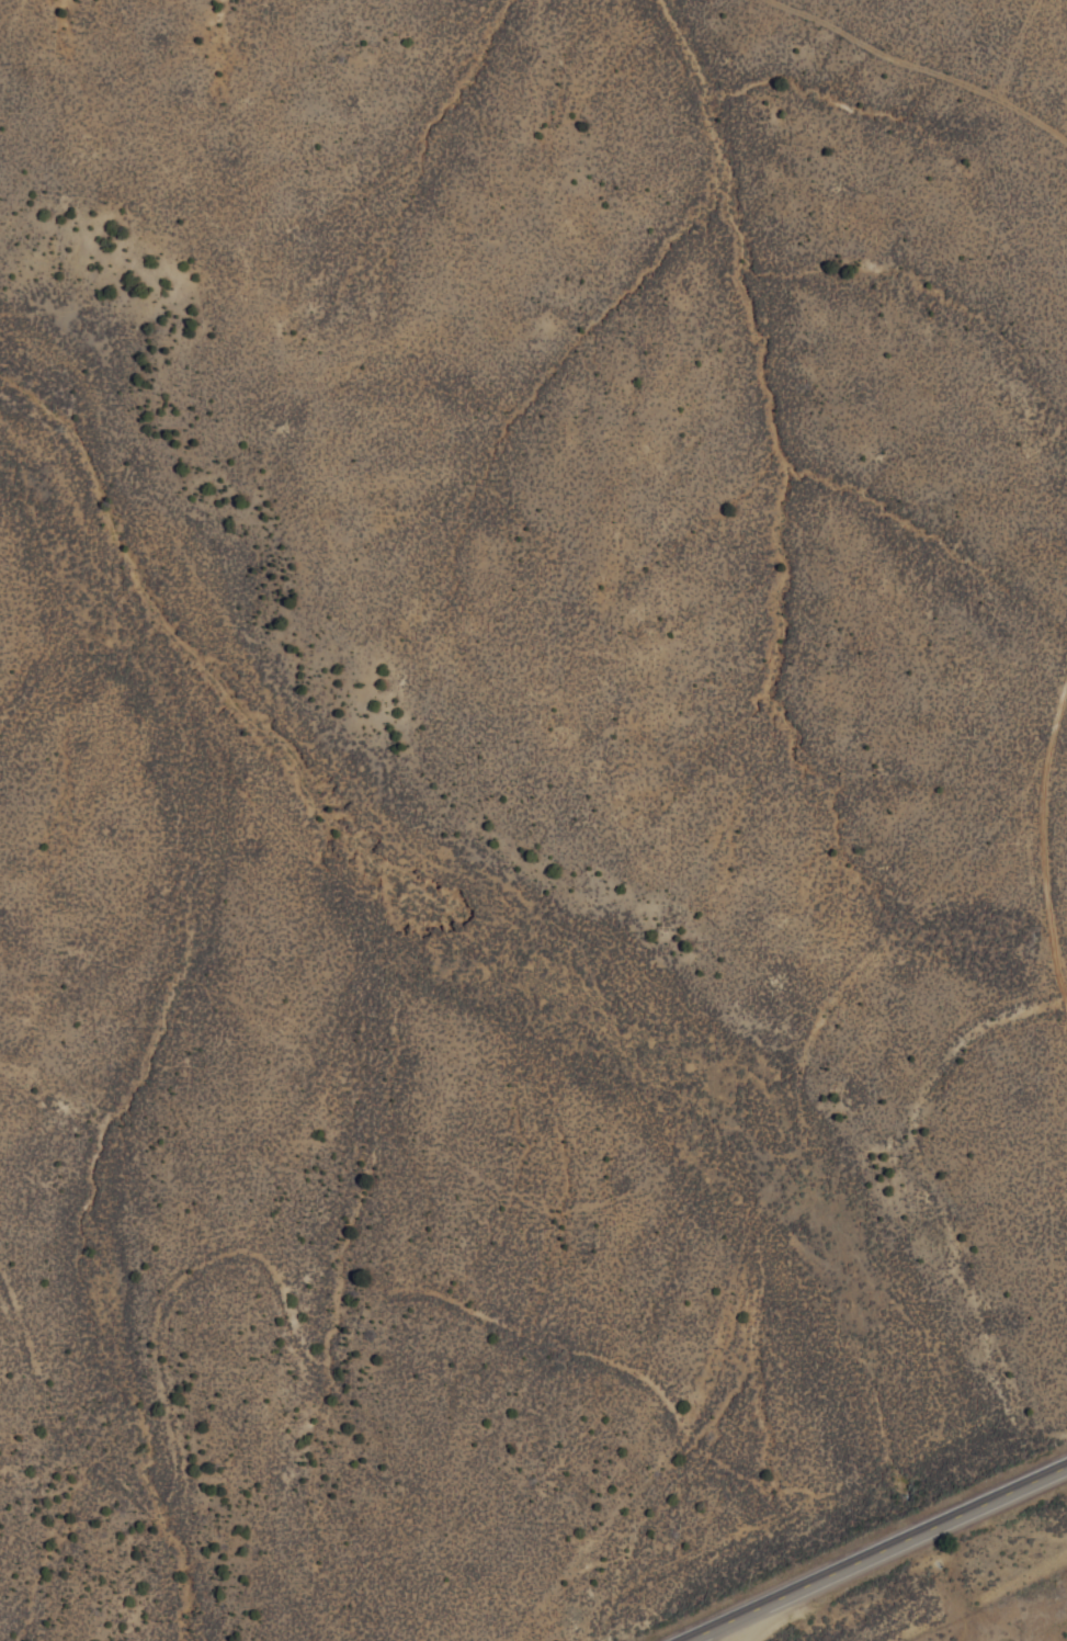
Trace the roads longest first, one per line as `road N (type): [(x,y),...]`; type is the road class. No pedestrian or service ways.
road 1 (trunk): [(681,1640),(1066,1463)]
road 2 (track): [(1066,981),(1041,896),(1051,732),(1066,676)]

